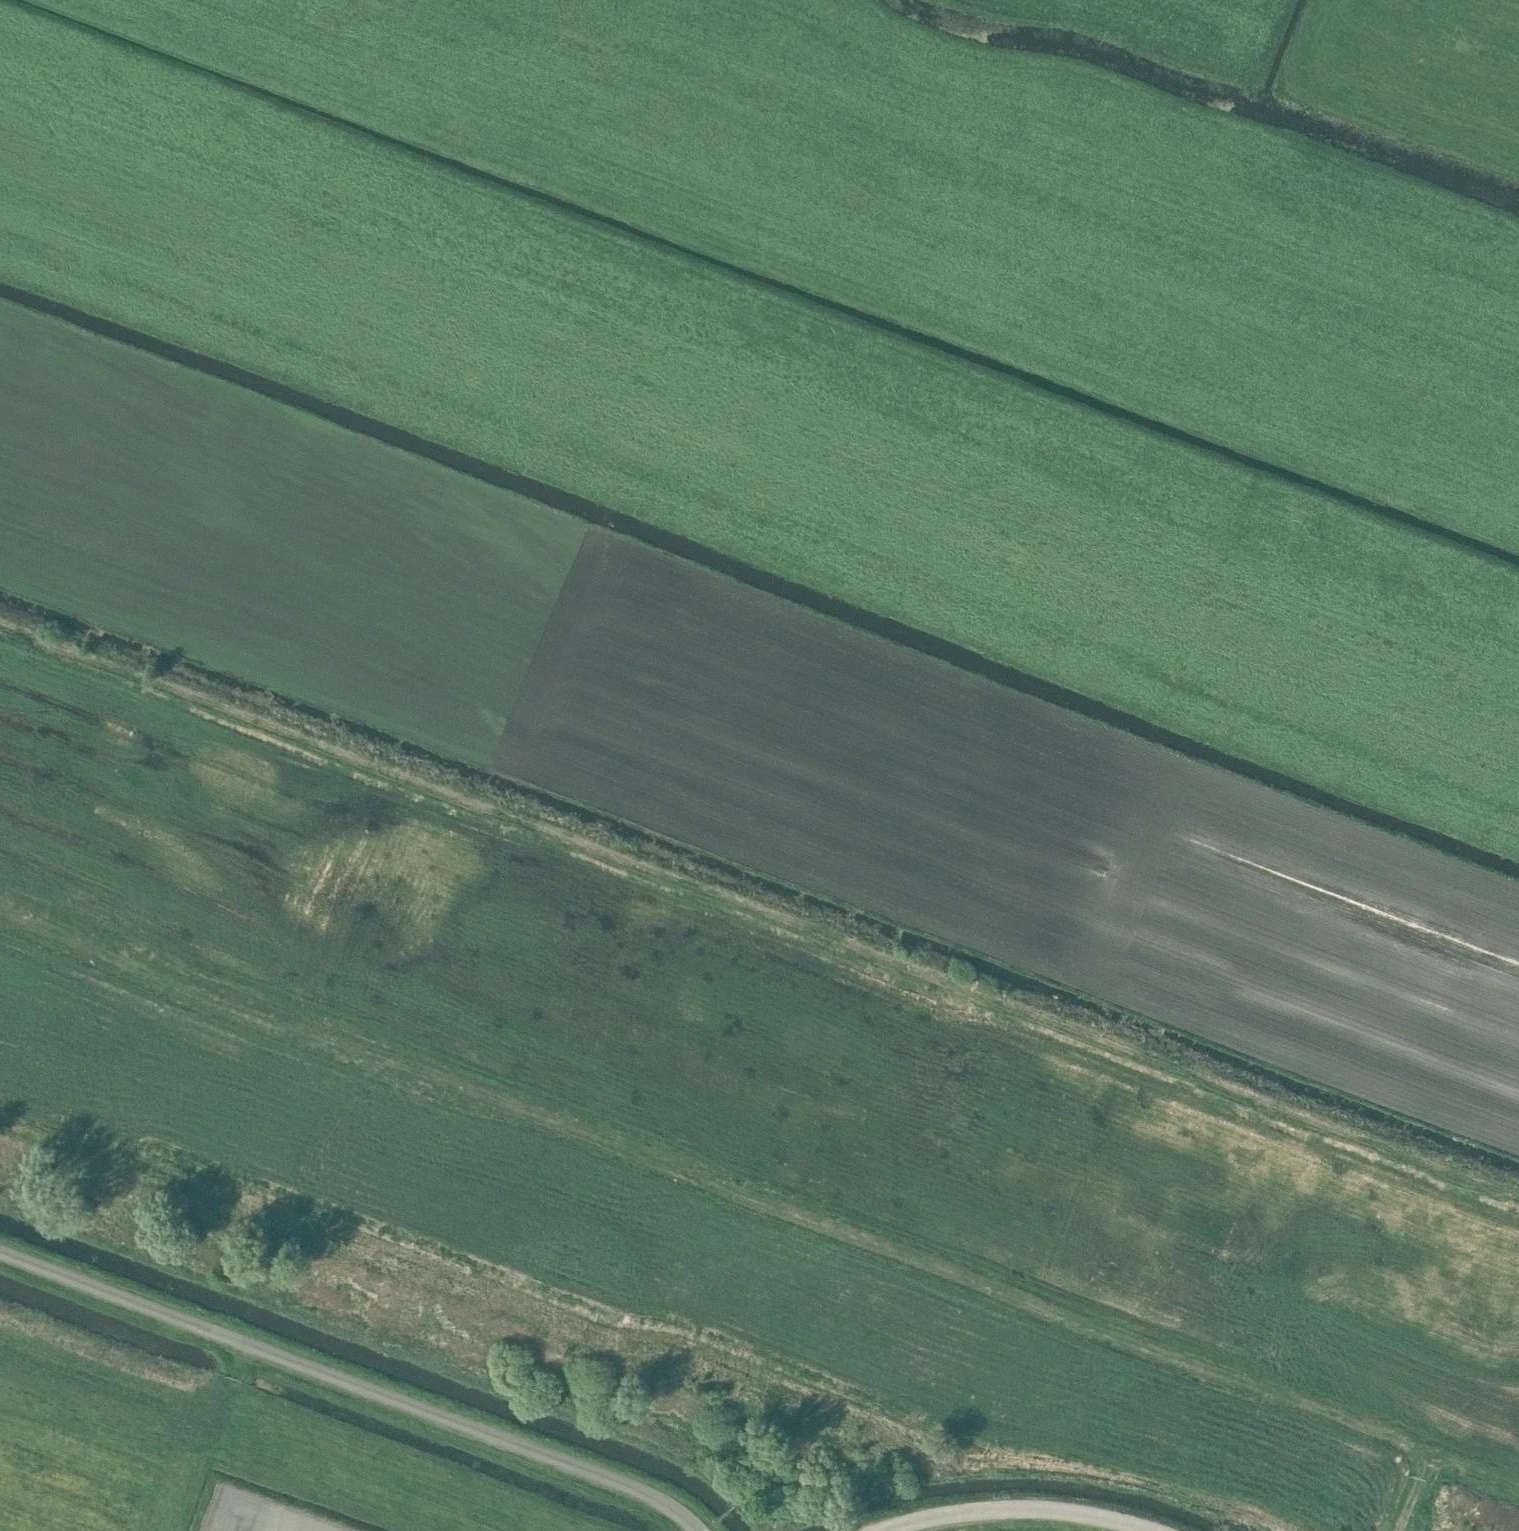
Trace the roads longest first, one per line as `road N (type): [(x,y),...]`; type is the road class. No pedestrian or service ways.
road 1 (unclassified): [(699,1530),(635,1491),(0,1253)]
road 2 (unclassified): [(1151,1530),(1033,1512),(899,1530)]

